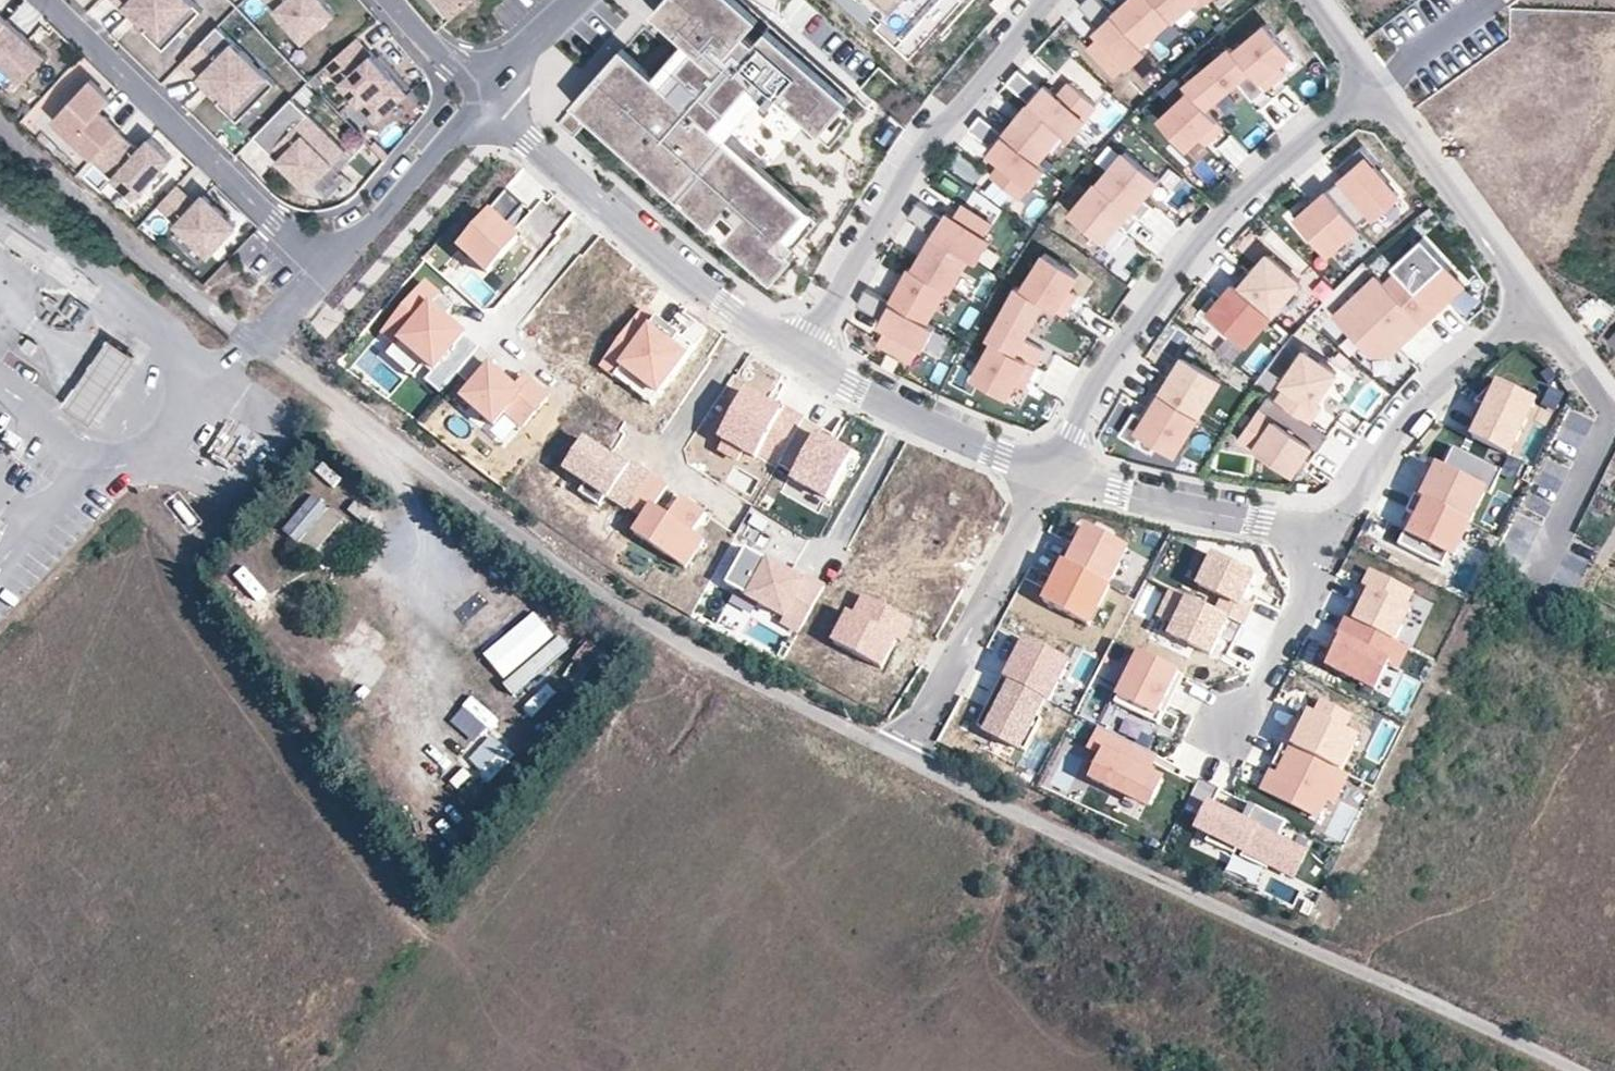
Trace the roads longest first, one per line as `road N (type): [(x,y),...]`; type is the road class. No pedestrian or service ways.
road 1 (unclassified): [(254,339),(597,592),(690,649),(901,756)]
road 2 (unclassified): [(901,756),(1583,1070)]
road 3 (residential): [(1372,86),(1215,222),(1099,375),(1056,471)]
road 4 (residential): [(801,351),(950,113),(1052,0)]
road 5 (residential): [(488,96),(676,263),(751,324),(801,351)]
road 6 (residential): [(45,0),(331,270)]
road 7 (unclassified): [(0,122),(254,339)]
road 8 (residential): [(901,756),(1056,471)]
road 9 (residential): [(1329,537),(1406,423),(1532,300)]
road 10 (residential): [(801,351),(903,414),(1056,471)]
road 11 (residential): [(1056,471),(1110,492),(1329,537)]
road 12 (residential): [(1532,300),(1372,86)]
road 13 (residential): [(331,270),(488,96)]
road 14 (residential): [(1329,537),(1241,729)]
road 15 (track): [(1028,818),(1018,877),(968,977)]
road 16 (residential): [(488,96),(391,0)]
road 17 (residential): [(488,96),(580,0)]

